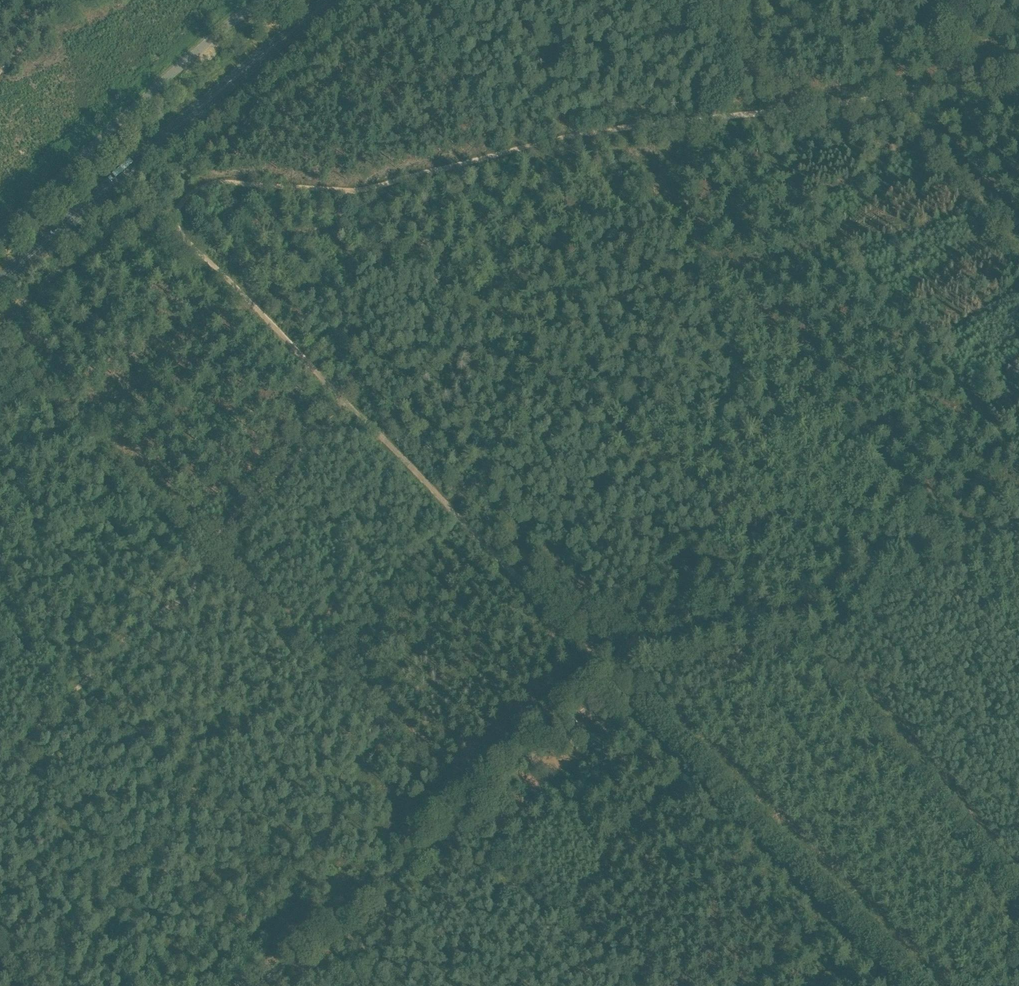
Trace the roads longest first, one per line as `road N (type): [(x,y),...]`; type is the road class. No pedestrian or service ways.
road 1 (track): [(166,214),(205,181),(361,189),(613,129),(1018,79)]
road 2 (primary): [(0,284),(330,0)]
road 3 (track): [(622,679),(658,663),(862,614),(1018,521)]
road 4 (track): [(622,679),(666,734),(911,985)]
road 5 (track): [(347,403),(622,679)]
road 6 (track): [(455,820),(403,749),(204,555)]
road 7 (track): [(68,698),(84,701),(291,869),(324,901),(332,922)]
road 8 (unclassified): [(0,232),(260,0)]
road 9 (track): [(805,631),(1018,890)]
road 10 (track): [(166,214),(347,403)]
road 11 (track): [(255,985),(455,820)]
road 12 (track): [(639,985),(504,851),(455,820)]
road 13 (track): [(455,820),(622,679)]
road 14 (track): [(204,555),(207,542),(347,403)]
road 15 (track): [(204,555),(187,583),(136,619),(68,698)]
road 16 (track): [(1018,247),(911,118),(907,95)]
road 17 (track): [(0,70),(100,0)]

